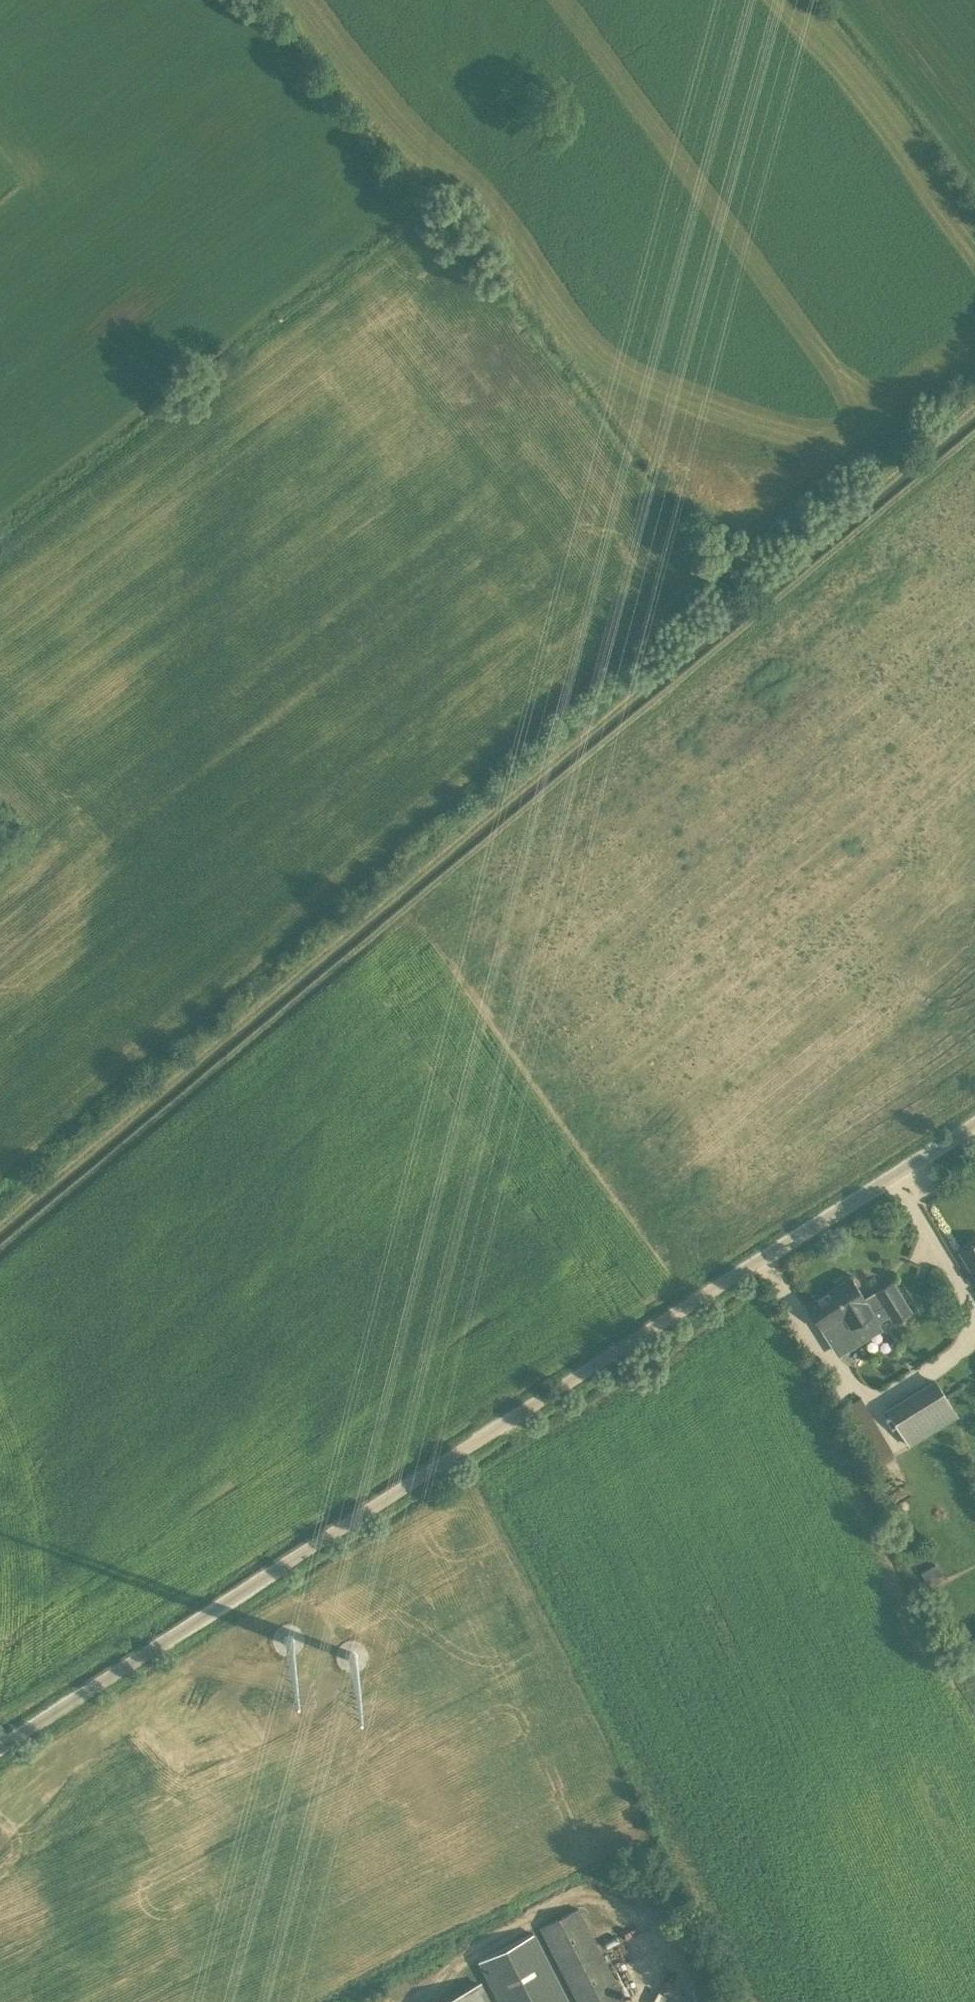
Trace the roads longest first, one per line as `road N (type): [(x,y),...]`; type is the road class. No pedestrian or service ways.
road 1 (unclassified): [(0,1750),(974,1120)]

